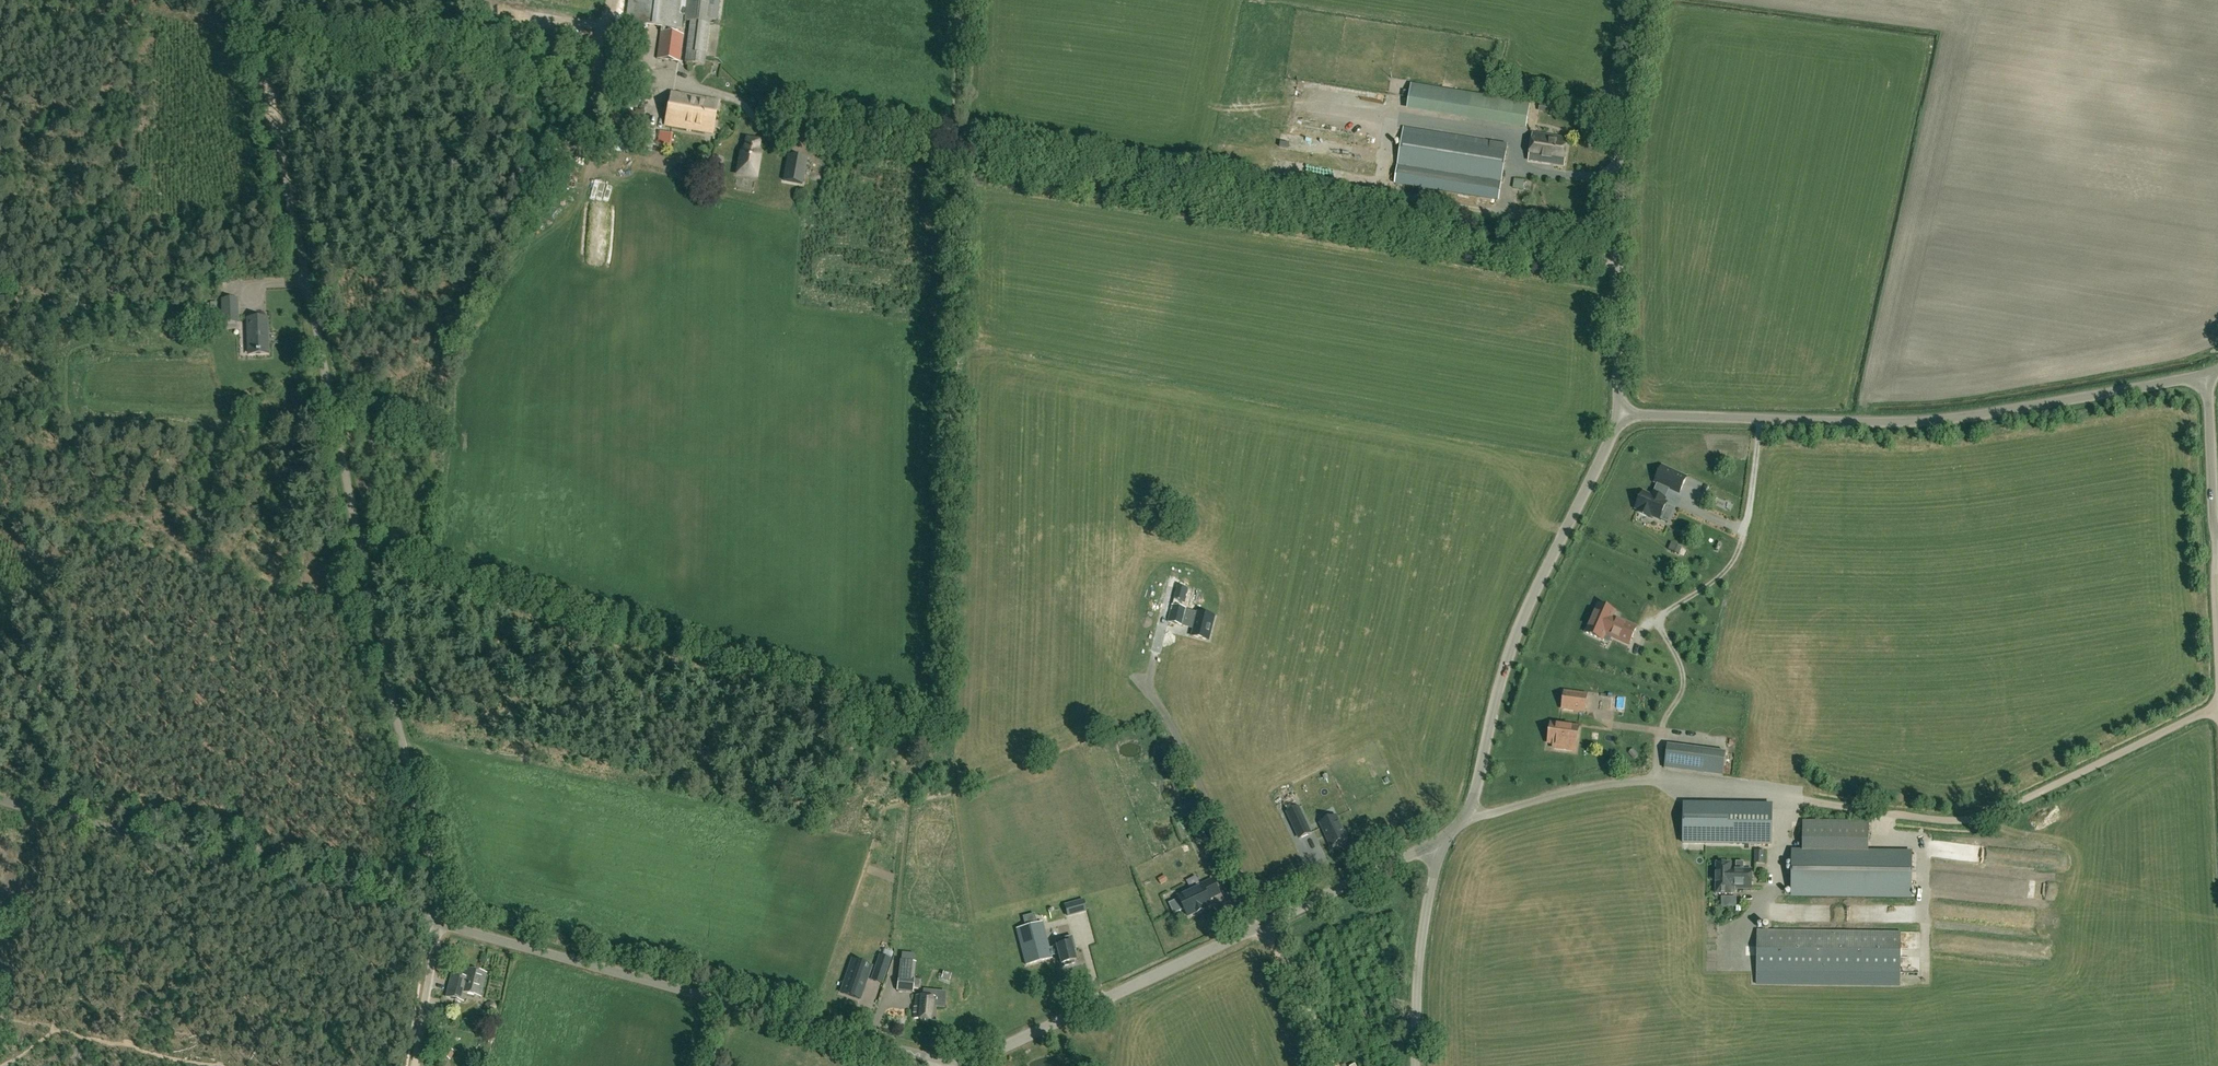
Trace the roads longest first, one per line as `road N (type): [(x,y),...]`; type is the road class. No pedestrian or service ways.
road 1 (track): [(1619,262),(792,137),(723,94),(686,87),(651,92)]
road 2 (unclassified): [(439,923),(260,28)]
road 3 (track): [(1468,820),(1639,779),(1980,821),(2217,709)]
road 4 (unclassified): [(1621,415),(1942,420),(2204,375)]
road 5 (unclassified): [(954,1065),(439,923)]
road 6 (unclassified): [(964,1065),(1447,840)]
road 7 (unclassified): [(1447,840),(1468,820),(1478,791),(1518,638),(1621,415)]
road 8 (unclassified): [(439,923),(0,801)]
road 9 (unclassified): [(1621,415),(1627,130),(1656,0)]
road 10 (track): [(266,62),(651,92)]
road 11 (unclassified): [(1418,1065),(1423,954),(1447,840)]
road 12 (unclassified): [(2217,543),(2204,375)]
road 13 (track): [(1334,1065),(1265,926)]
road 14 (track): [(439,923),(415,1065)]

